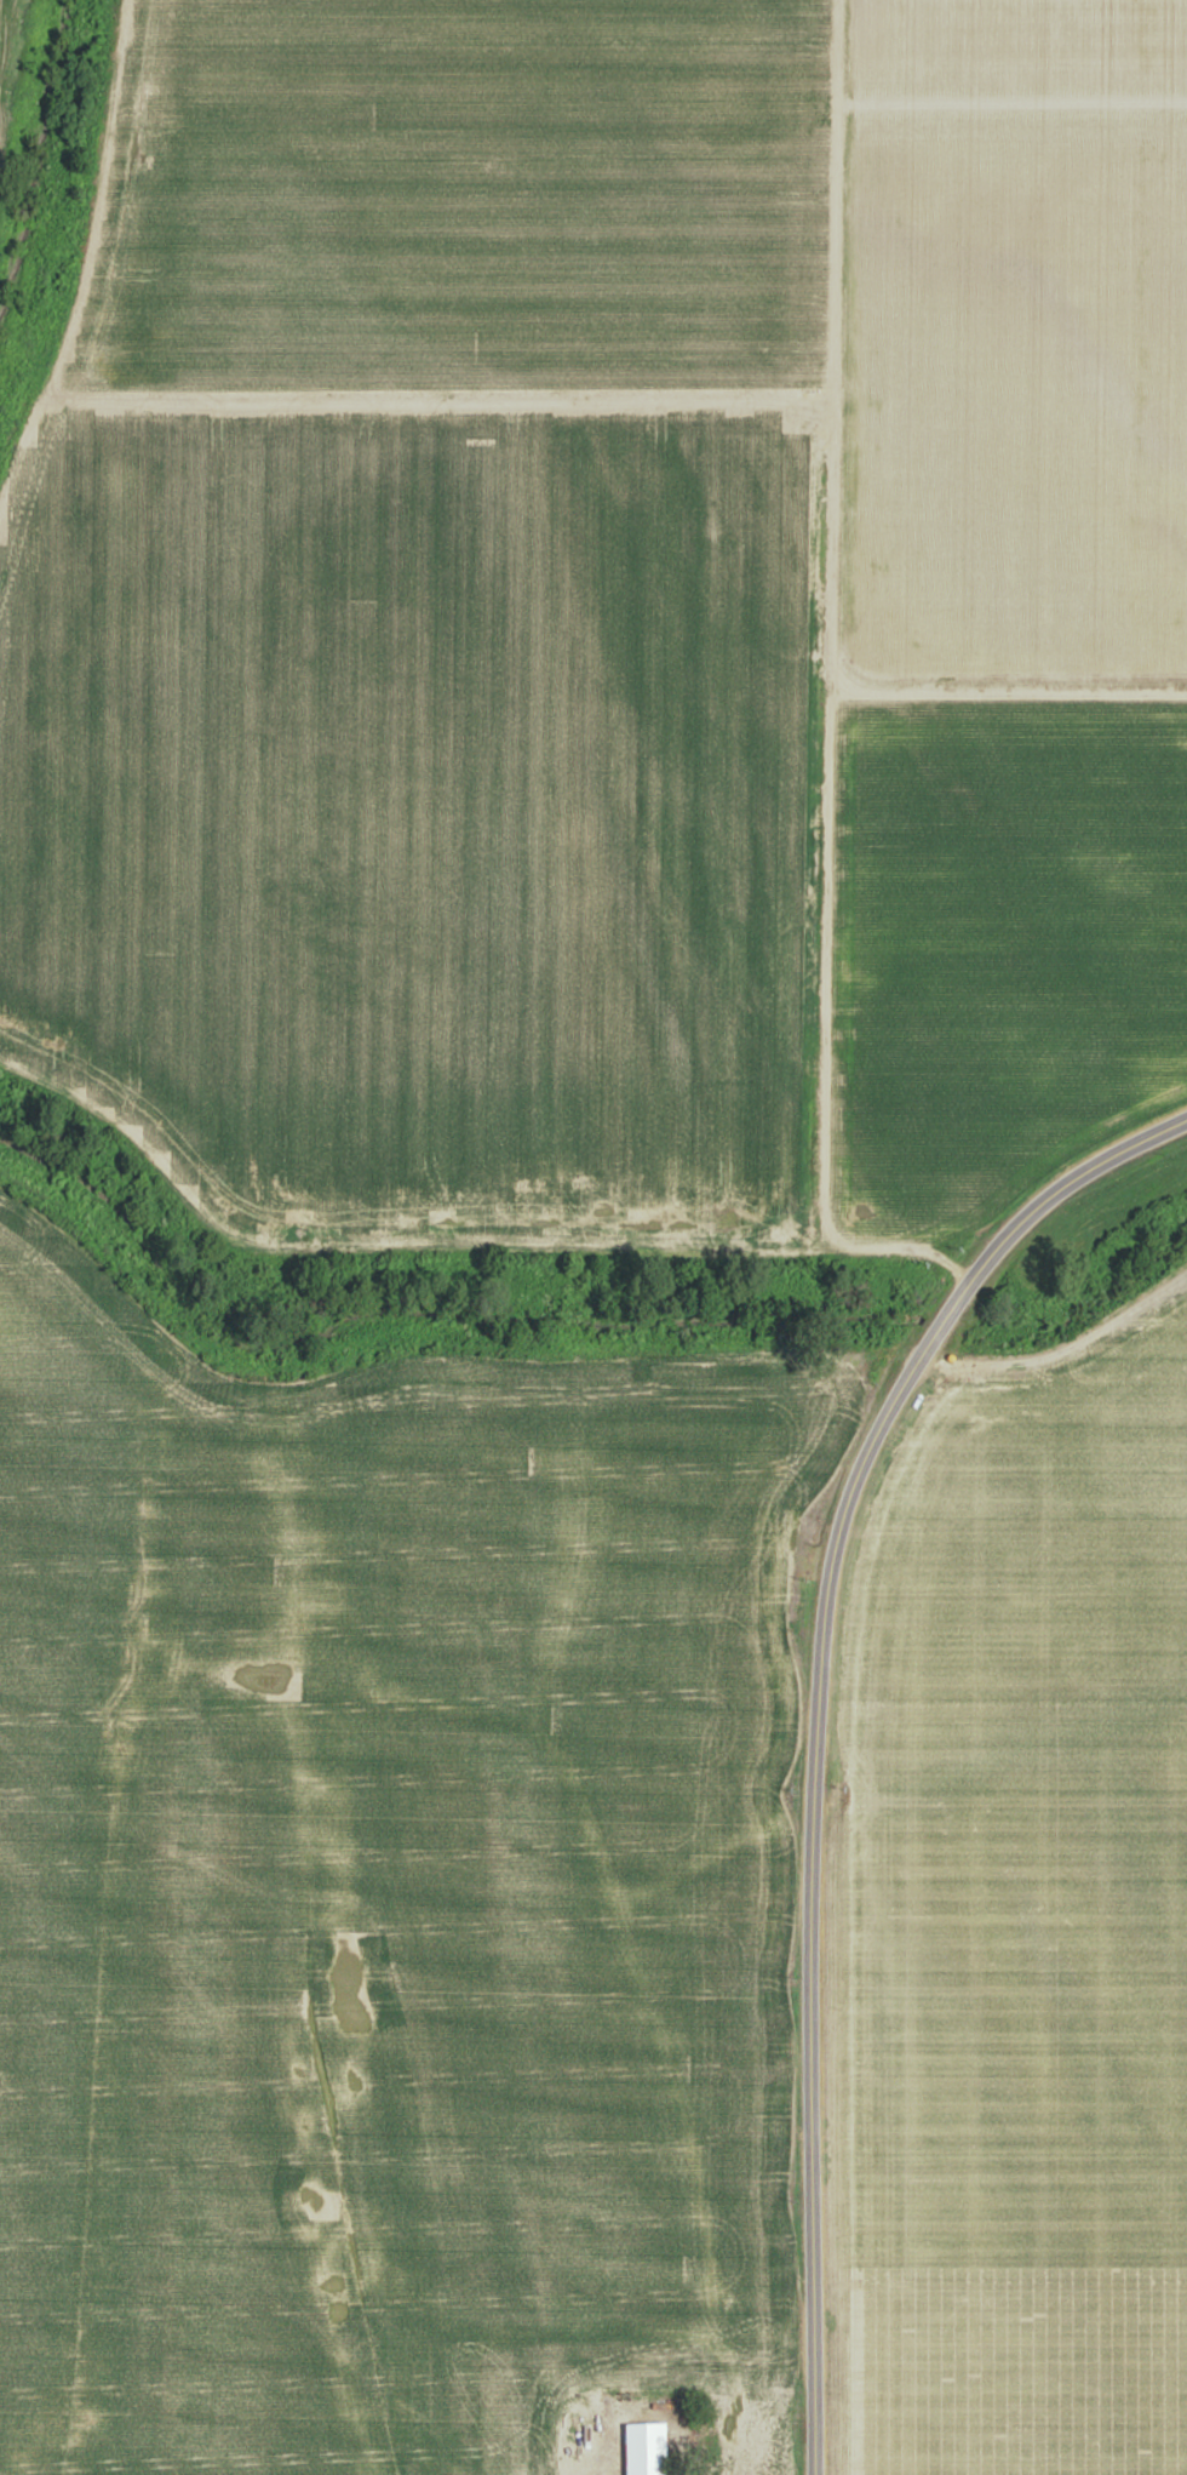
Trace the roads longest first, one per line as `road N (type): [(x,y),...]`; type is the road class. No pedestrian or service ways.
road 1 (tertiary): [(816,2474),(813,1868),(825,1621),(845,1510),(895,1400),(996,1253),(1040,1206),(1186,1123)]

